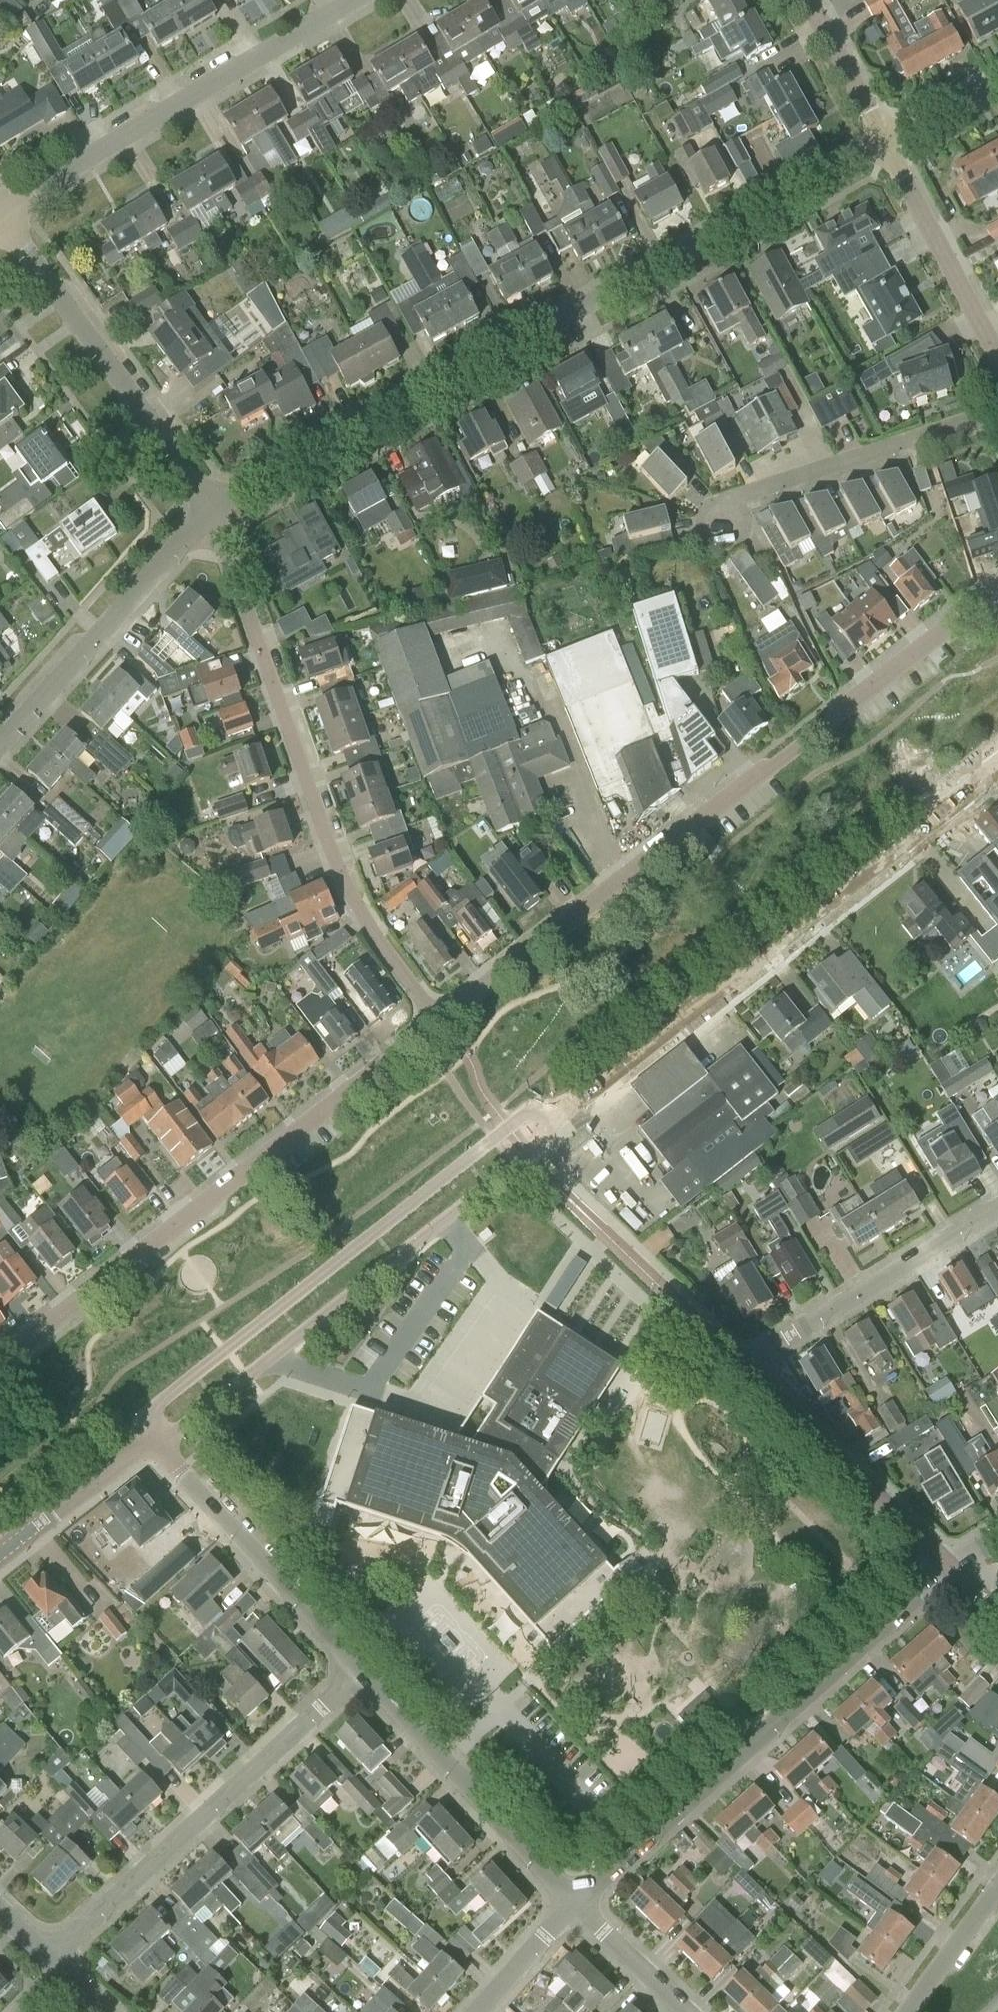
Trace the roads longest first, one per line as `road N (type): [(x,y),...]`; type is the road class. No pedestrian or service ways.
road 1 (residential): [(211,508),(887,143)]
road 2 (residential): [(438,1020),(997,590)]
road 3 (residential): [(953,1565),(738,1363),(997,1206)]
road 4 (tertiary): [(997,765),(554,1116)]
road 5 (residential): [(438,1020),(341,872),(211,508)]
road 6 (residential): [(0,1361),(438,1020)]
road 7 (tertiary): [(554,1116),(522,1115),(157,1405),(153,1434)]
road 8 (tertiary): [(153,1434),(180,1430),(529,1154),(550,1134),(554,1116)]
road 9 (residential): [(572,1901),(953,1565)]
road 10 (residential): [(49,1959),(362,1670)]
road 11 (unclassified): [(3,211),(352,0)]
road 12 (residential): [(211,508),(3,211)]
road 13 (residential): [(0,744),(211,508)]
road 14 (residential): [(362,1670),(153,1434)]
road 15 (residential): [(572,1901),(362,1670)]
road 16 (residential): [(725,502),(997,410)]
road 17 (unclassified): [(997,354),(887,143)]
road 18 (tertiary): [(0,1554),(153,1434)]
road 19 (unclassified): [(887,143),(806,0)]
road 20 (residential): [(684,2011),(572,1901)]
road 21 (residential): [(907,2011),(997,1890)]
road 22 (residential): [(477,2011),(572,1901)]
road 23 (residential): [(887,143),(997,81)]

